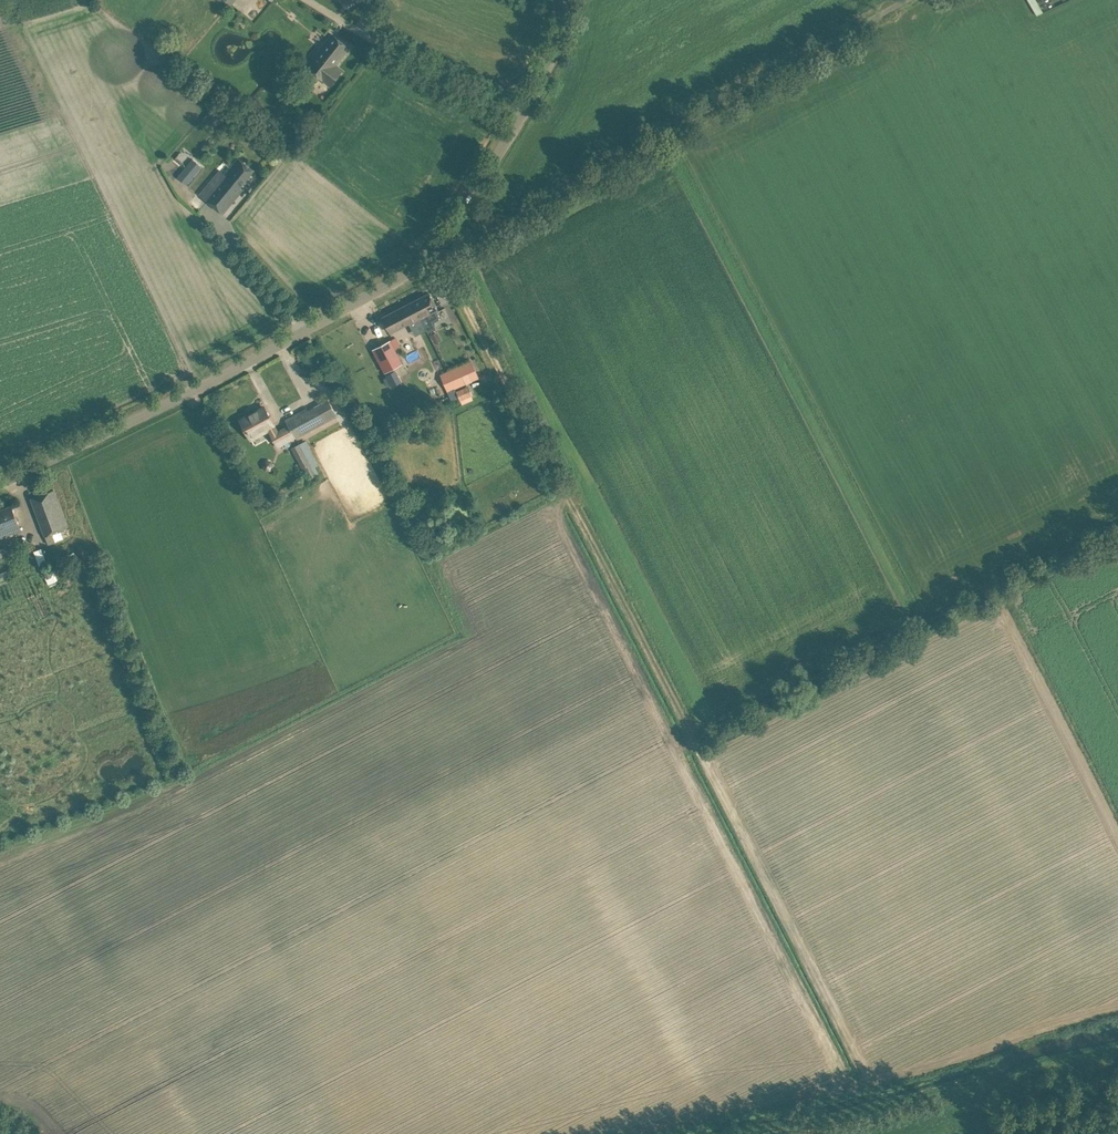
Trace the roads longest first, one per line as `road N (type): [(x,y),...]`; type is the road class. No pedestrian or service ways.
road 1 (track): [(1117,534),(699,749),(441,256)]
road 2 (unclassified): [(895,0),(441,256)]
road 3 (unclassified): [(0,486),(441,256)]
road 4 (unclassified): [(441,256),(524,109)]
road 5 (unclassified): [(524,109),(487,107),(373,51)]

